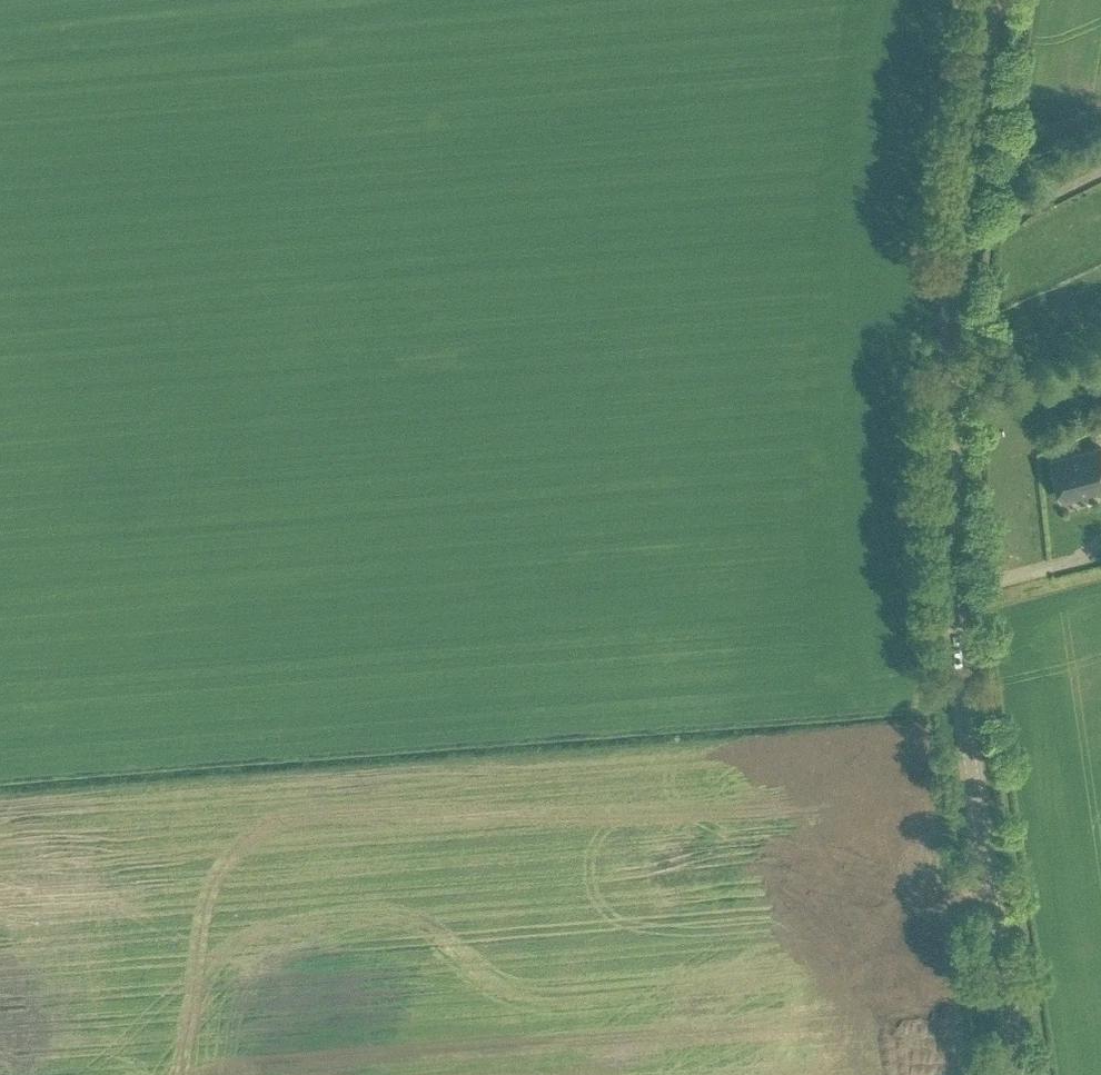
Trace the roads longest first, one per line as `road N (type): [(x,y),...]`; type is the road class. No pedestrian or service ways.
road 1 (tertiary): [(1018,1074),(956,629),(951,509),(949,367),(961,215),(994,0)]

